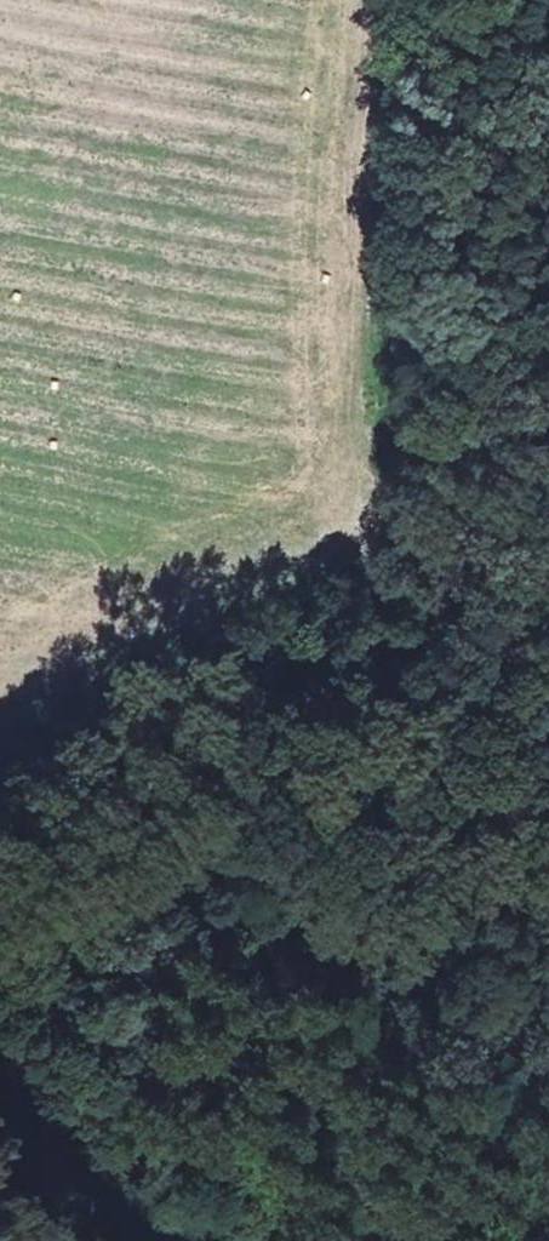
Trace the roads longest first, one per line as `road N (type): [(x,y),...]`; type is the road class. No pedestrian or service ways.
road 1 (unclassified): [(182,1240),(0,1099)]

